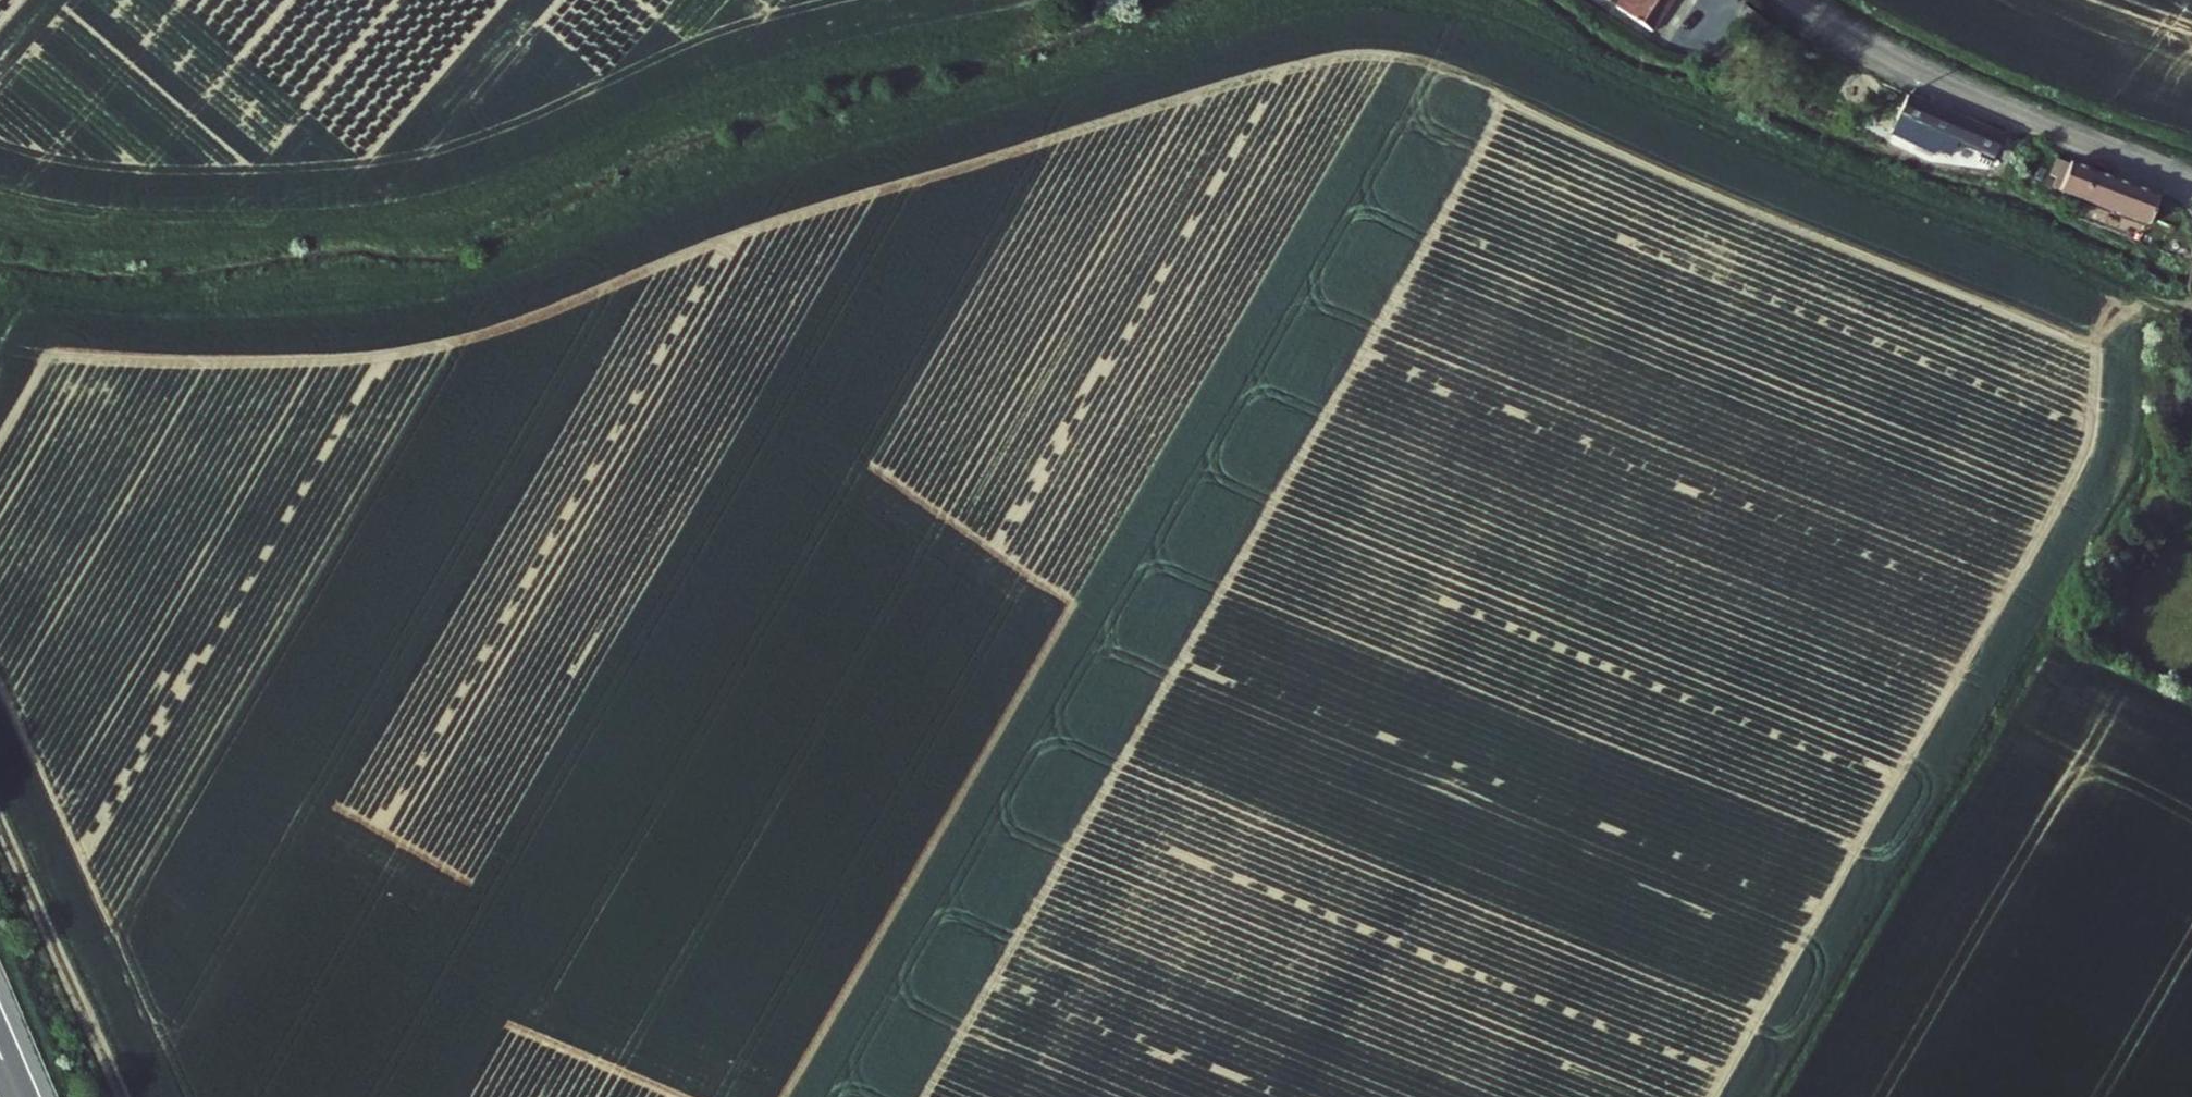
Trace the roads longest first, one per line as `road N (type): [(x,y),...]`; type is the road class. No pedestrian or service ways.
road 1 (unclassified): [(1795,0),(1936,77),(2191,181)]
road 2 (track): [(117,1096),(0,840)]

